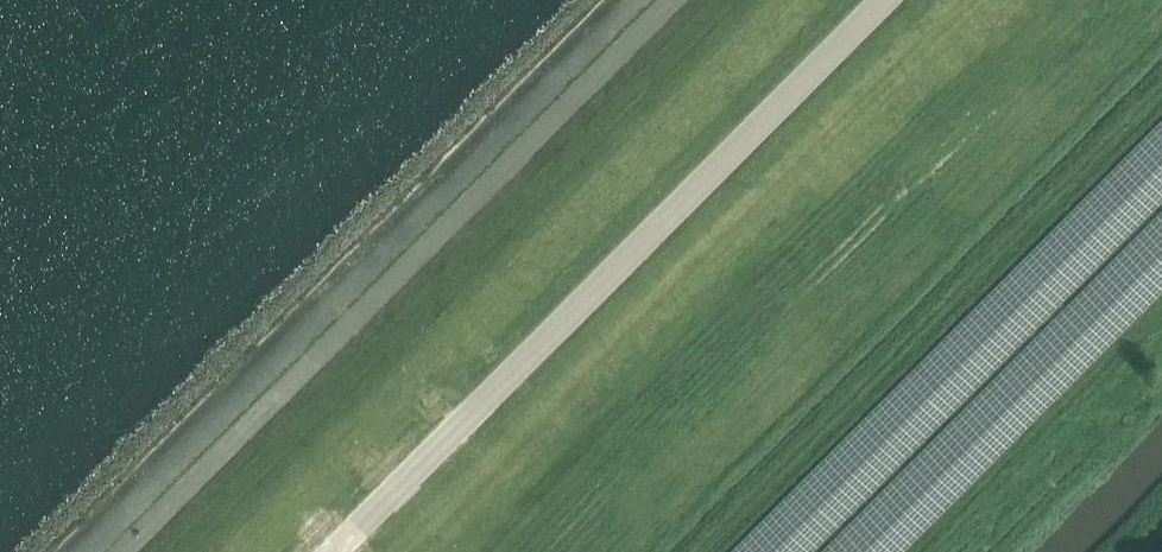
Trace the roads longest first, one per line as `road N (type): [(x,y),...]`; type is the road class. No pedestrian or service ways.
road 1 (tertiary): [(342,551),(892,0)]

